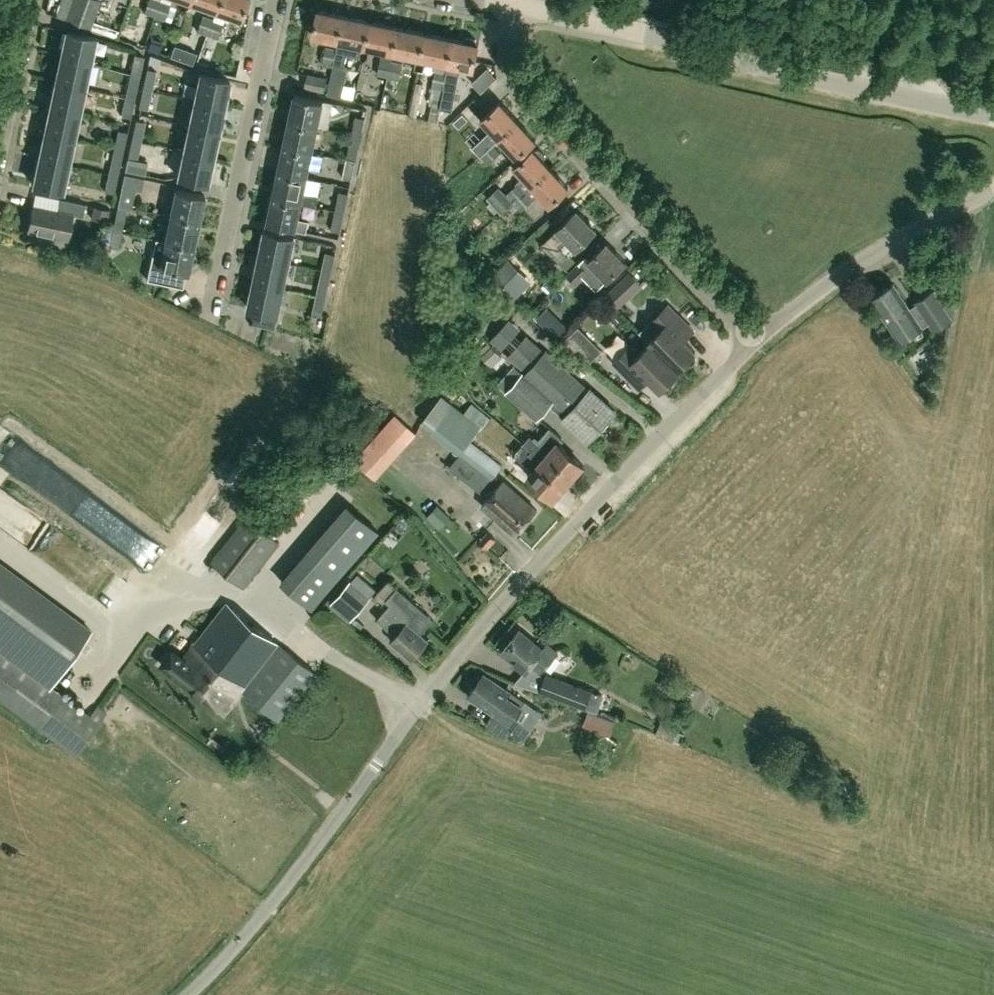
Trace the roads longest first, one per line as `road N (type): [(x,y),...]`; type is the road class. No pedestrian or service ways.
road 1 (unclassified): [(186,994),(260,917),(449,669),(758,341)]
road 2 (tertiary): [(509,5),(993,115)]
road 3 (residential): [(758,341),(523,100),(504,68),(509,5)]
road 4 (residential): [(211,319),(277,0)]
road 5 (unclassified): [(758,341),(878,250),(993,184)]
road 6 (residential): [(0,153),(32,0)]

